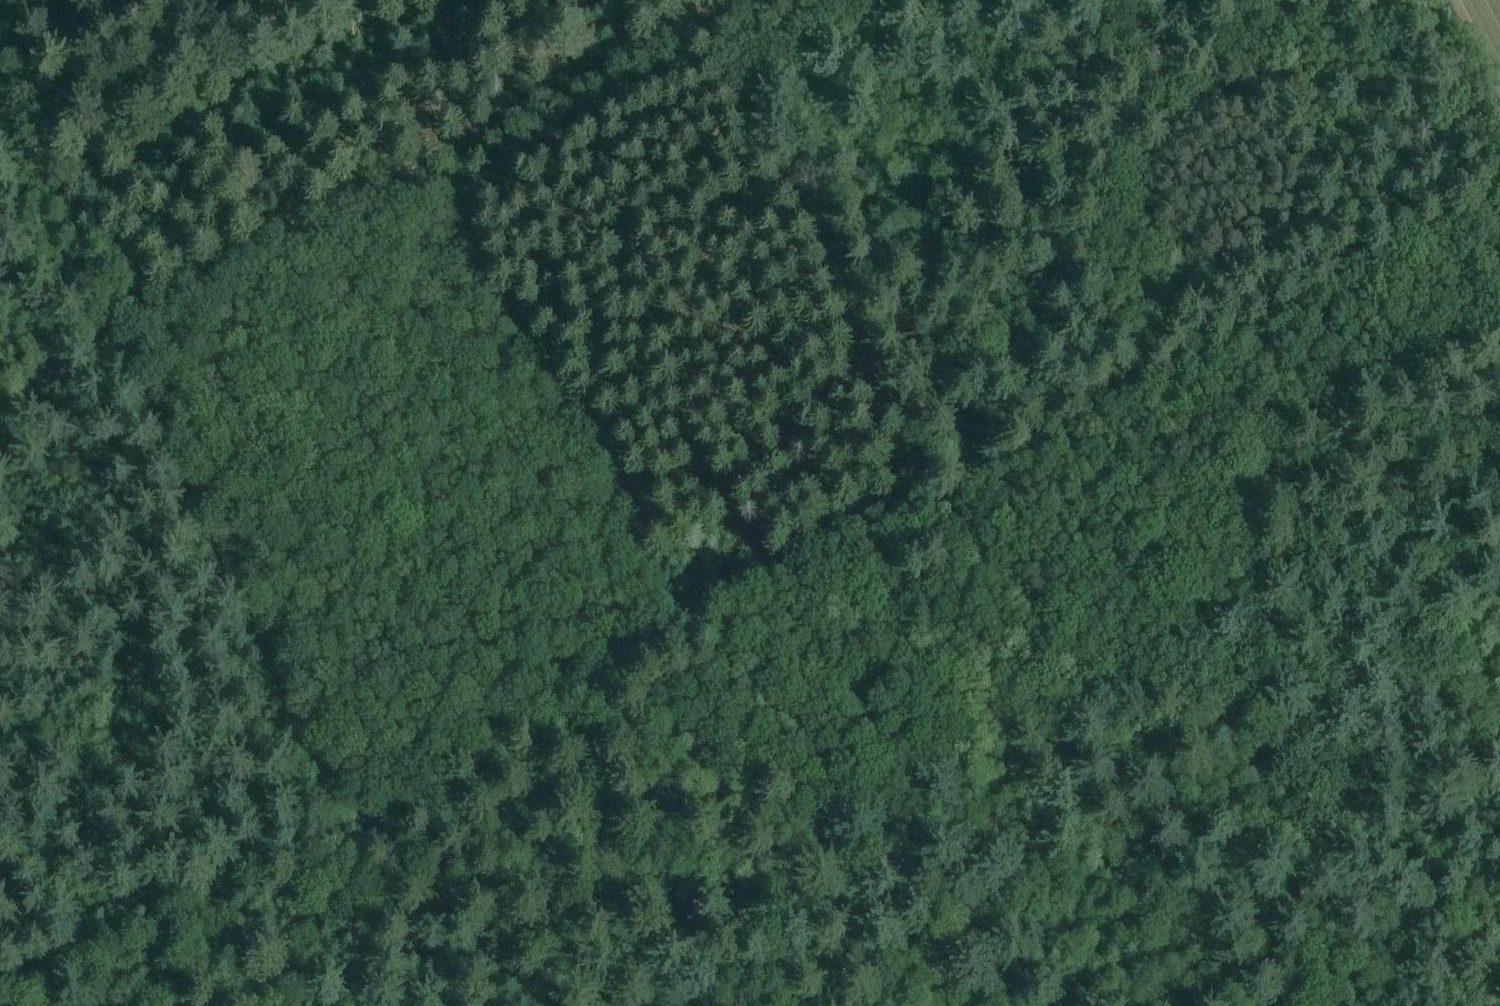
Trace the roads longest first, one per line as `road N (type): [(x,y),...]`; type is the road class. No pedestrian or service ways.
road 1 (track): [(1306,983),(1499,879)]
road 2 (track): [(1499,160),(1419,0)]
road 3 (track): [(0,421),(118,320)]

